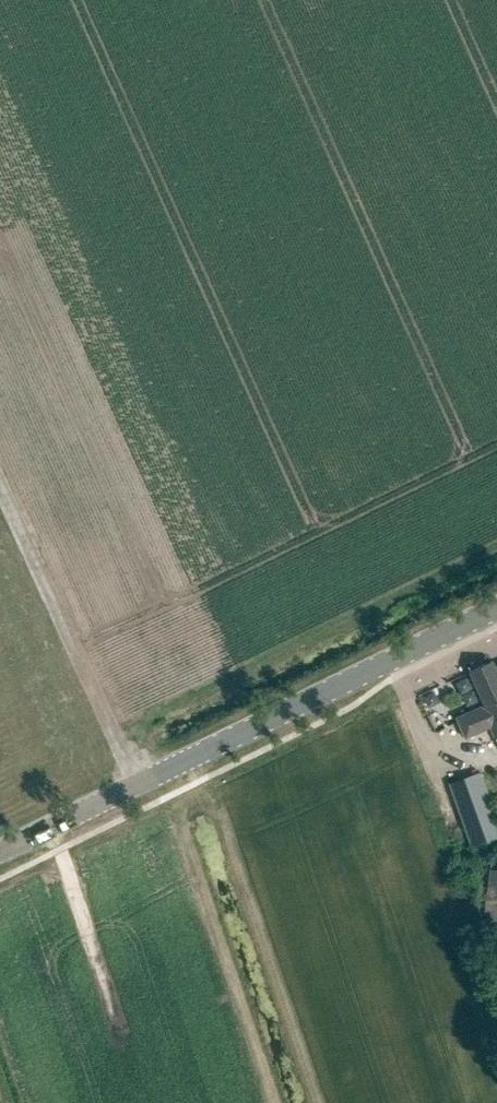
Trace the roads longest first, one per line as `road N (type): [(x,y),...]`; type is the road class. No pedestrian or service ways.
road 1 (tertiary): [(0,853),(496,610)]

